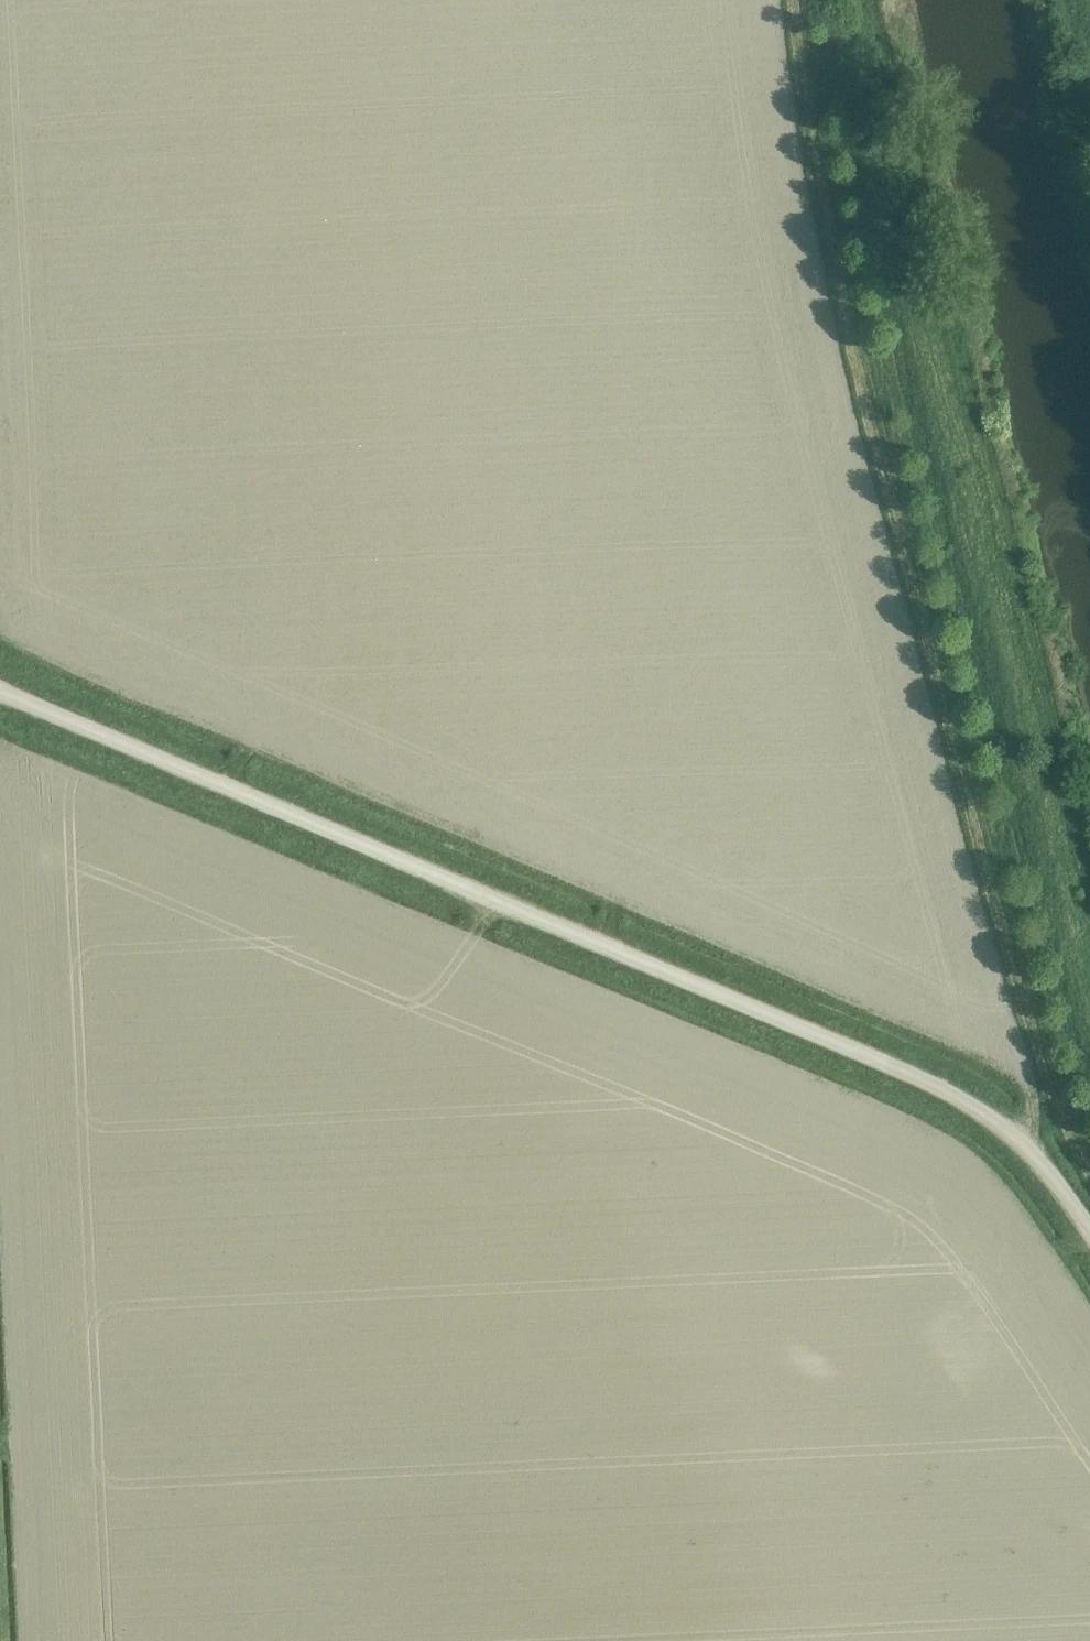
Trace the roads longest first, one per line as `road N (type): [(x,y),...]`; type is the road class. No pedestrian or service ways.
road 1 (unclassified): [(1089,1227),(1008,1130),(930,1082),(0,690)]

